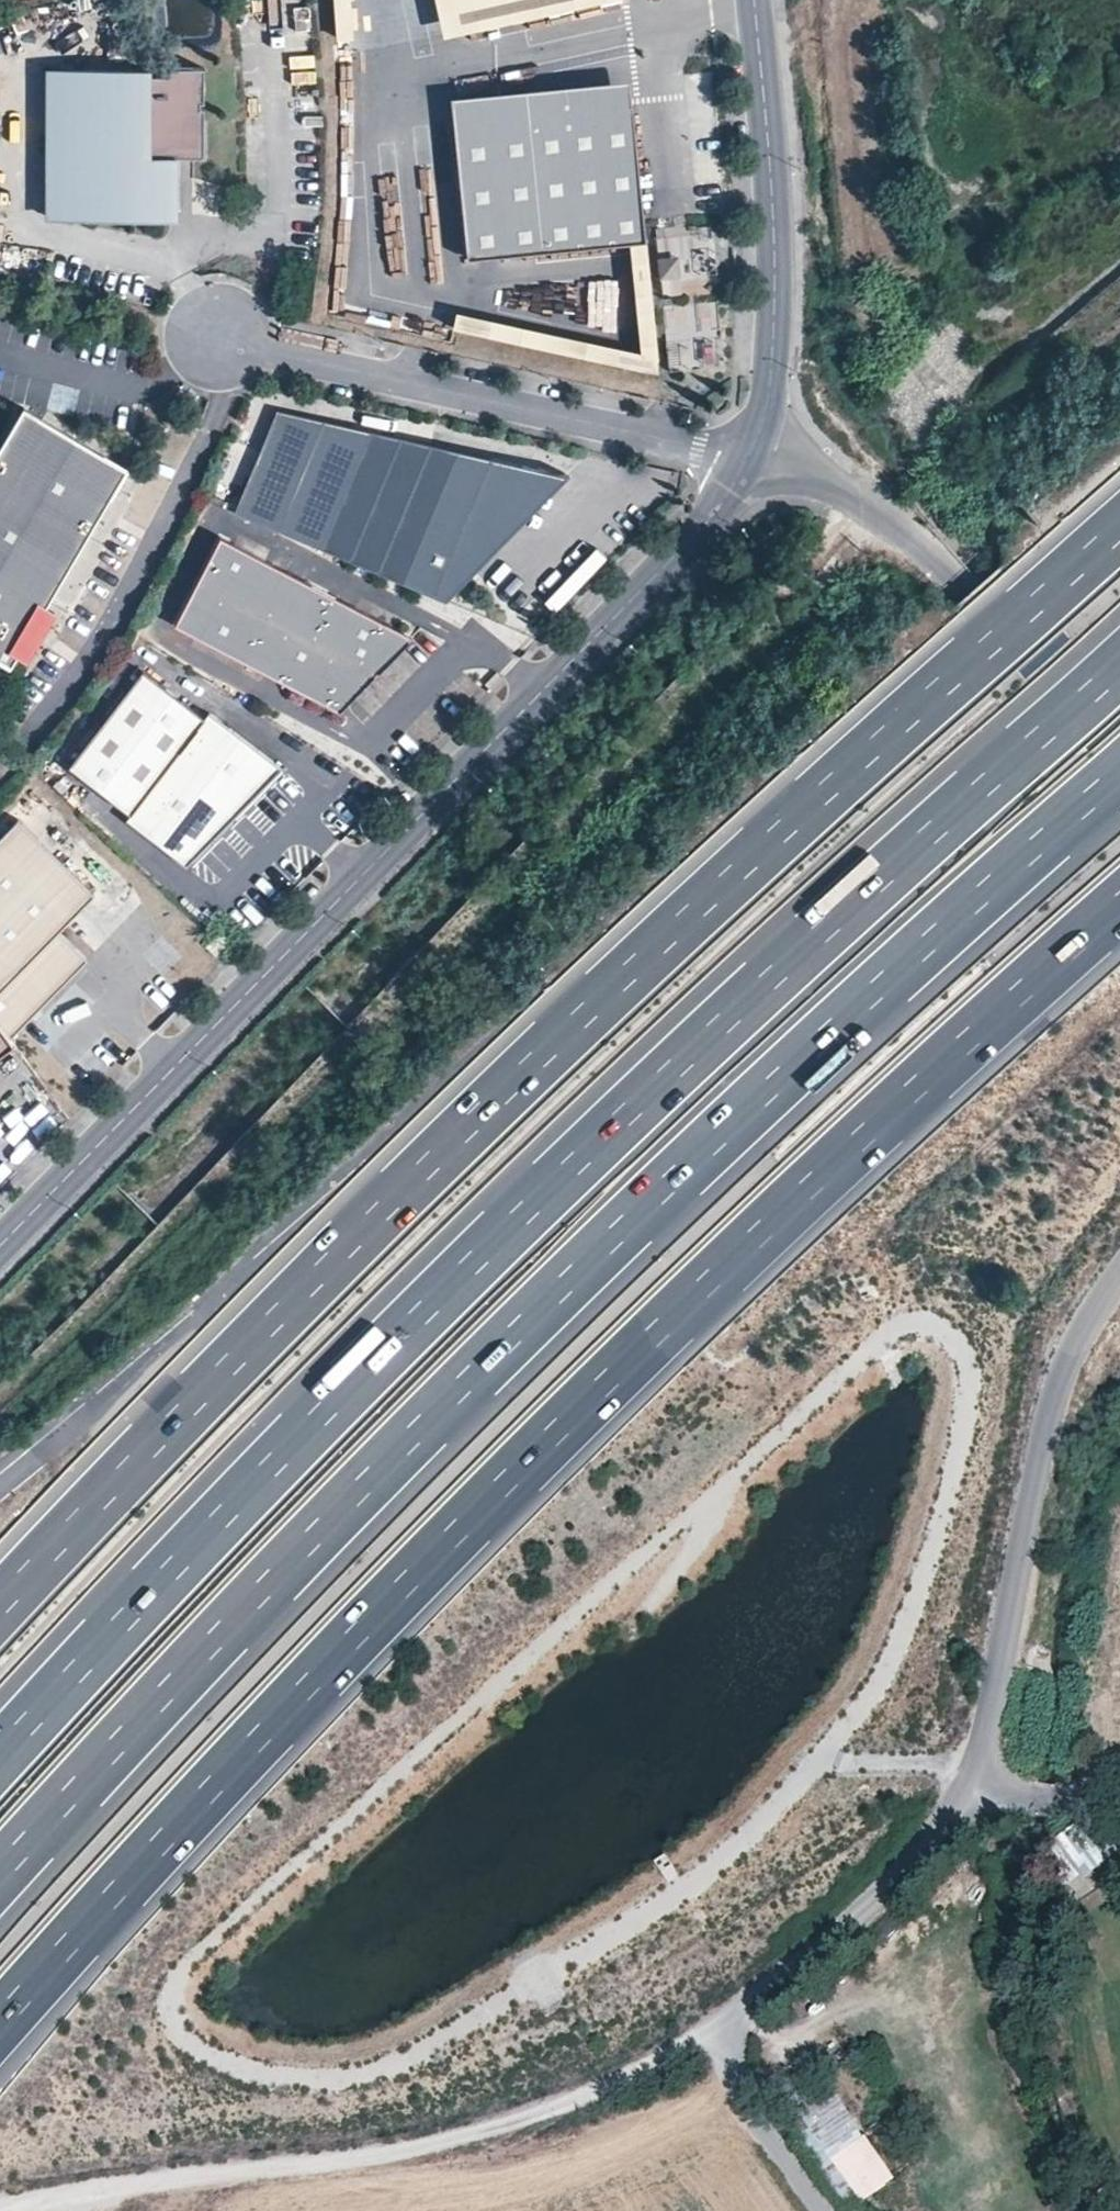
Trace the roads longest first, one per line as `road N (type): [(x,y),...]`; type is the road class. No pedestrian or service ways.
road 1 (motorway): [(0,2023),(228,1770),(606,1384),(1119,905)]
road 2 (motorway): [(0,1875),(260,1593),(620,1232),(1119,772)]
road 3 (motorway): [(1119,665),(583,1156),(299,1438),(0,1755)]
road 4 (motorway): [(1119,529),(534,1062),(0,1607)]
road 5 (residential): [(0,1255),(590,648),(724,499),(752,450)]
road 6 (unclassified): [(716,2035),(523,2118),(428,2140),(43,2192),(3,2210)]
road 7 (residential): [(752,450),(214,337)]
road 8 (unclassified): [(1119,1277),(1081,1332),(1059,1384),(1010,1637),(969,1782)]
road 9 (unclassified): [(752,450),(776,451),(836,487),(974,593),(1119,759)]
road 10 (residential): [(752,450),(771,383),(779,272),(758,0)]
road 11 (unclassified): [(969,1782),(923,1854),(744,2021),(716,2035)]
road 12 (unclassified): [(716,2035),(843,2210)]
road 13 (unclassified): [(969,1782),(1045,1796),(1119,1786)]

